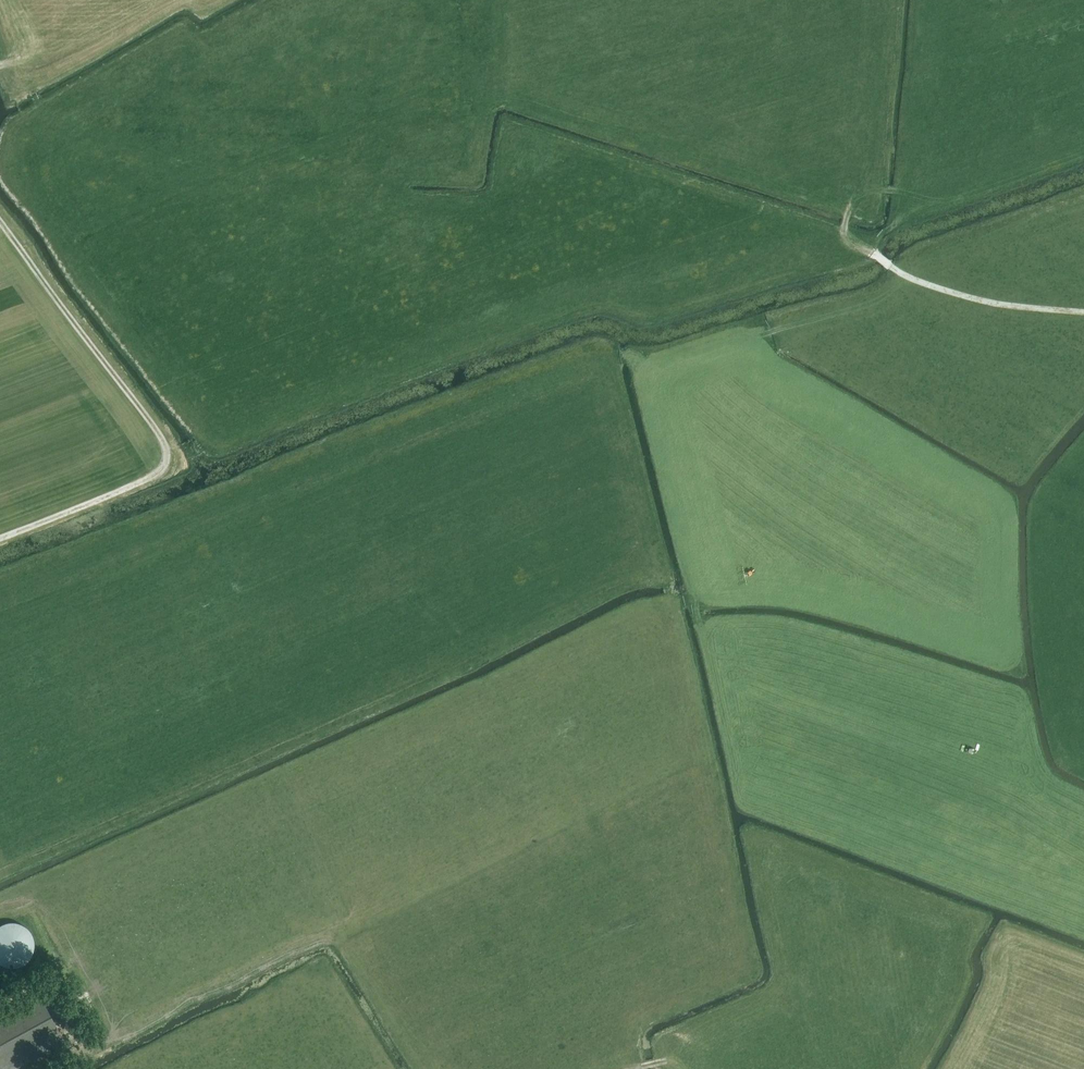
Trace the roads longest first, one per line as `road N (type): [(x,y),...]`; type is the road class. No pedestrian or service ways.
road 1 (track): [(0,538),(152,476),(166,453),(0,220)]
road 2 (track): [(854,200),(845,223),(848,243),(904,275),(1004,305),(1083,312)]

